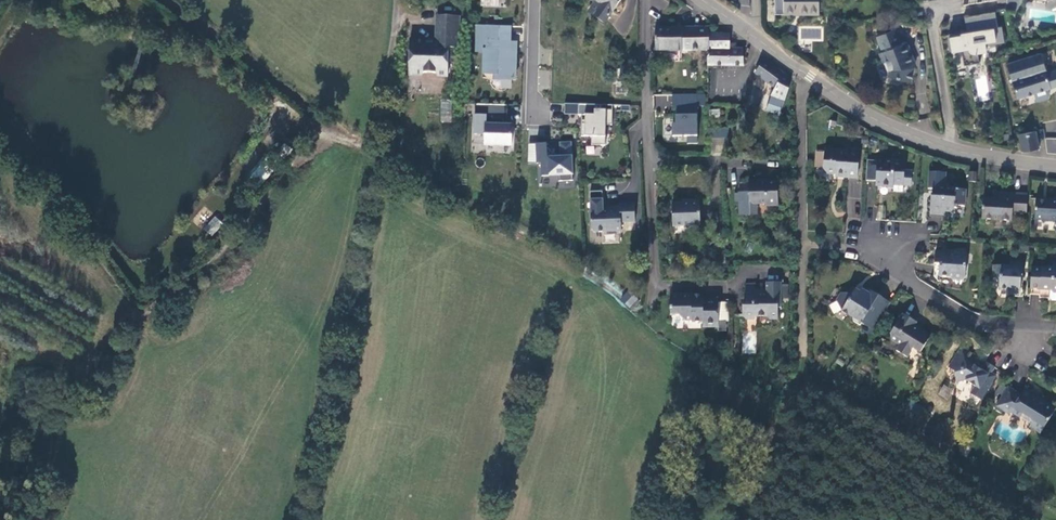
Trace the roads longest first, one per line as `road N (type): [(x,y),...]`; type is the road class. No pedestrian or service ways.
road 1 (residential): [(725,286),(656,284),(645,0)]
road 2 (tertiary): [(753,35),(862,113),(904,133),(972,155),(1055,166)]
road 3 (residential): [(1055,326),(960,316),(852,246)]
road 4 (residential): [(531,124),(535,0)]

